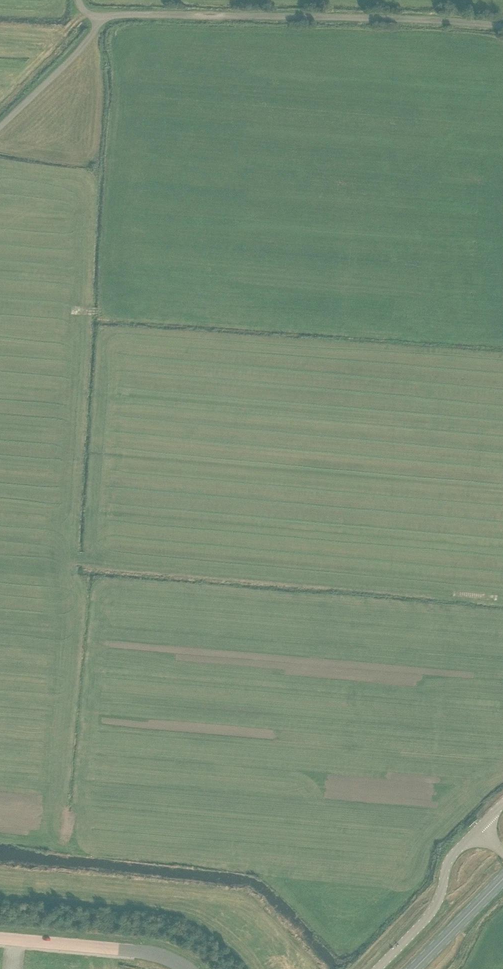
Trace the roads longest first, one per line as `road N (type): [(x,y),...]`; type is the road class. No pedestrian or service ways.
road 1 (unclassified): [(0,125),(105,19),(502,30)]
road 2 (unclassified): [(0,938),(155,953),(189,968)]
road 3 (unclassified): [(377,968),(433,910),(447,864),(480,827)]
road 4 (primary): [(502,878),(414,968)]

